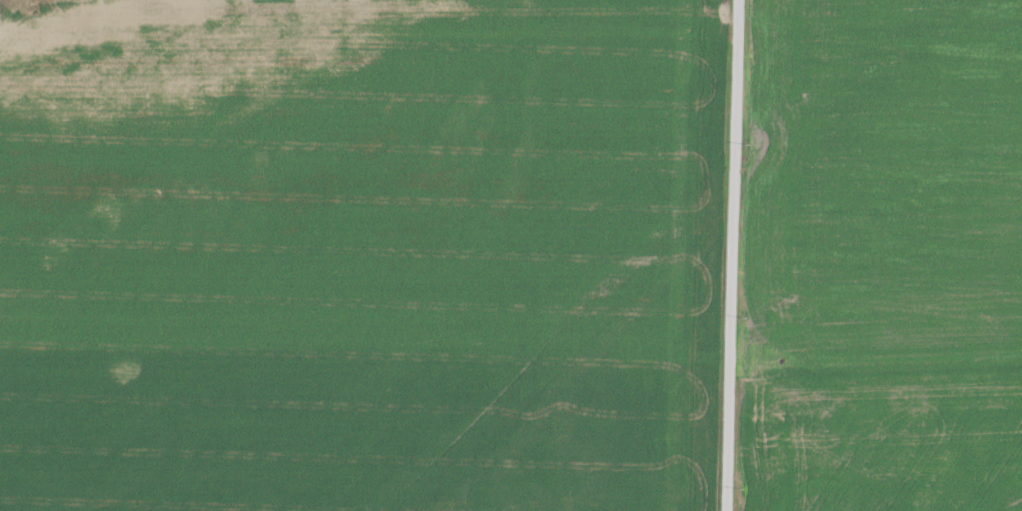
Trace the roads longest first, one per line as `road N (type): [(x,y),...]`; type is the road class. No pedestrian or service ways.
road 1 (residential): [(737,0),(726,510)]

